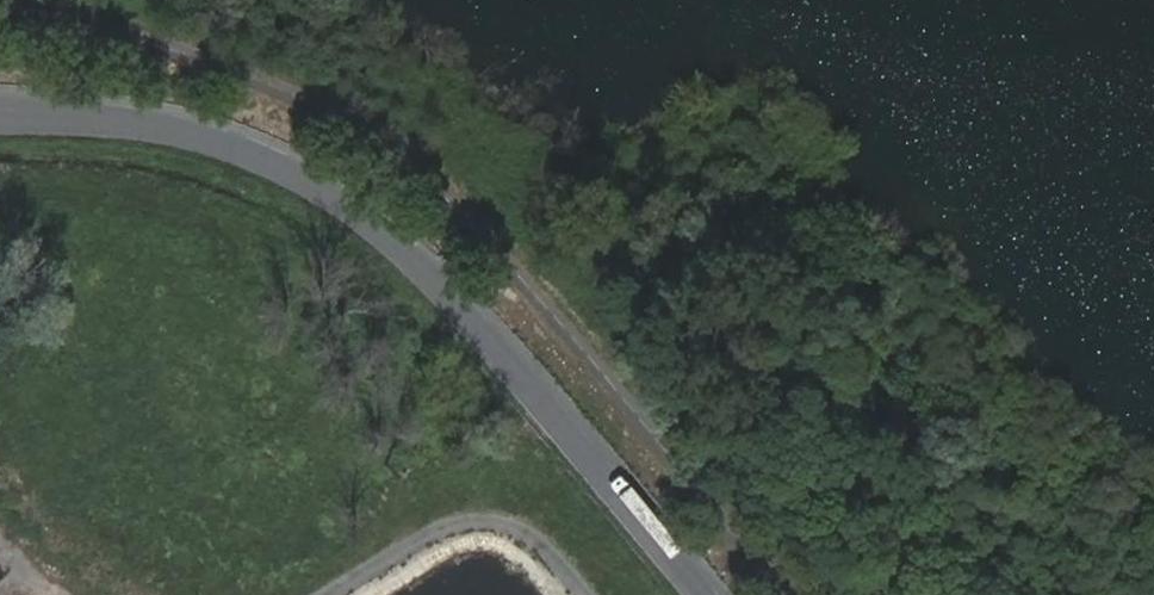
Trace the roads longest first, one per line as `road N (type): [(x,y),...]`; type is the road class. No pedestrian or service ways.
road 1 (motorway): [(705,594),(418,259),(361,215),(281,166),(202,139),(0,110)]

